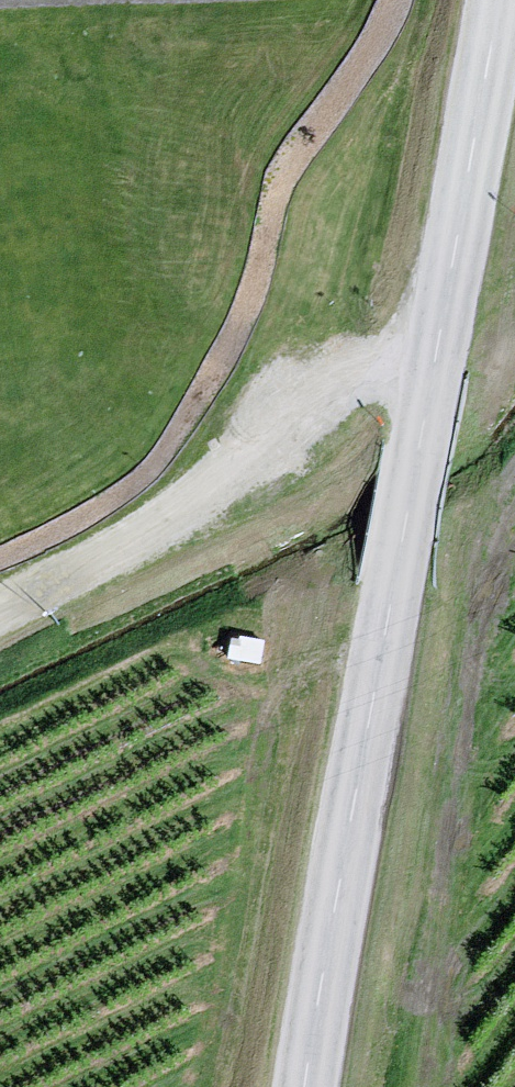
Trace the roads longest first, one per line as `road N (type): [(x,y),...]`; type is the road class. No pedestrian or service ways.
road 1 (tertiary): [(314,1086),(351,807),(496,0)]
road 2 (track): [(0,621),(153,546),(345,386),(433,346)]

